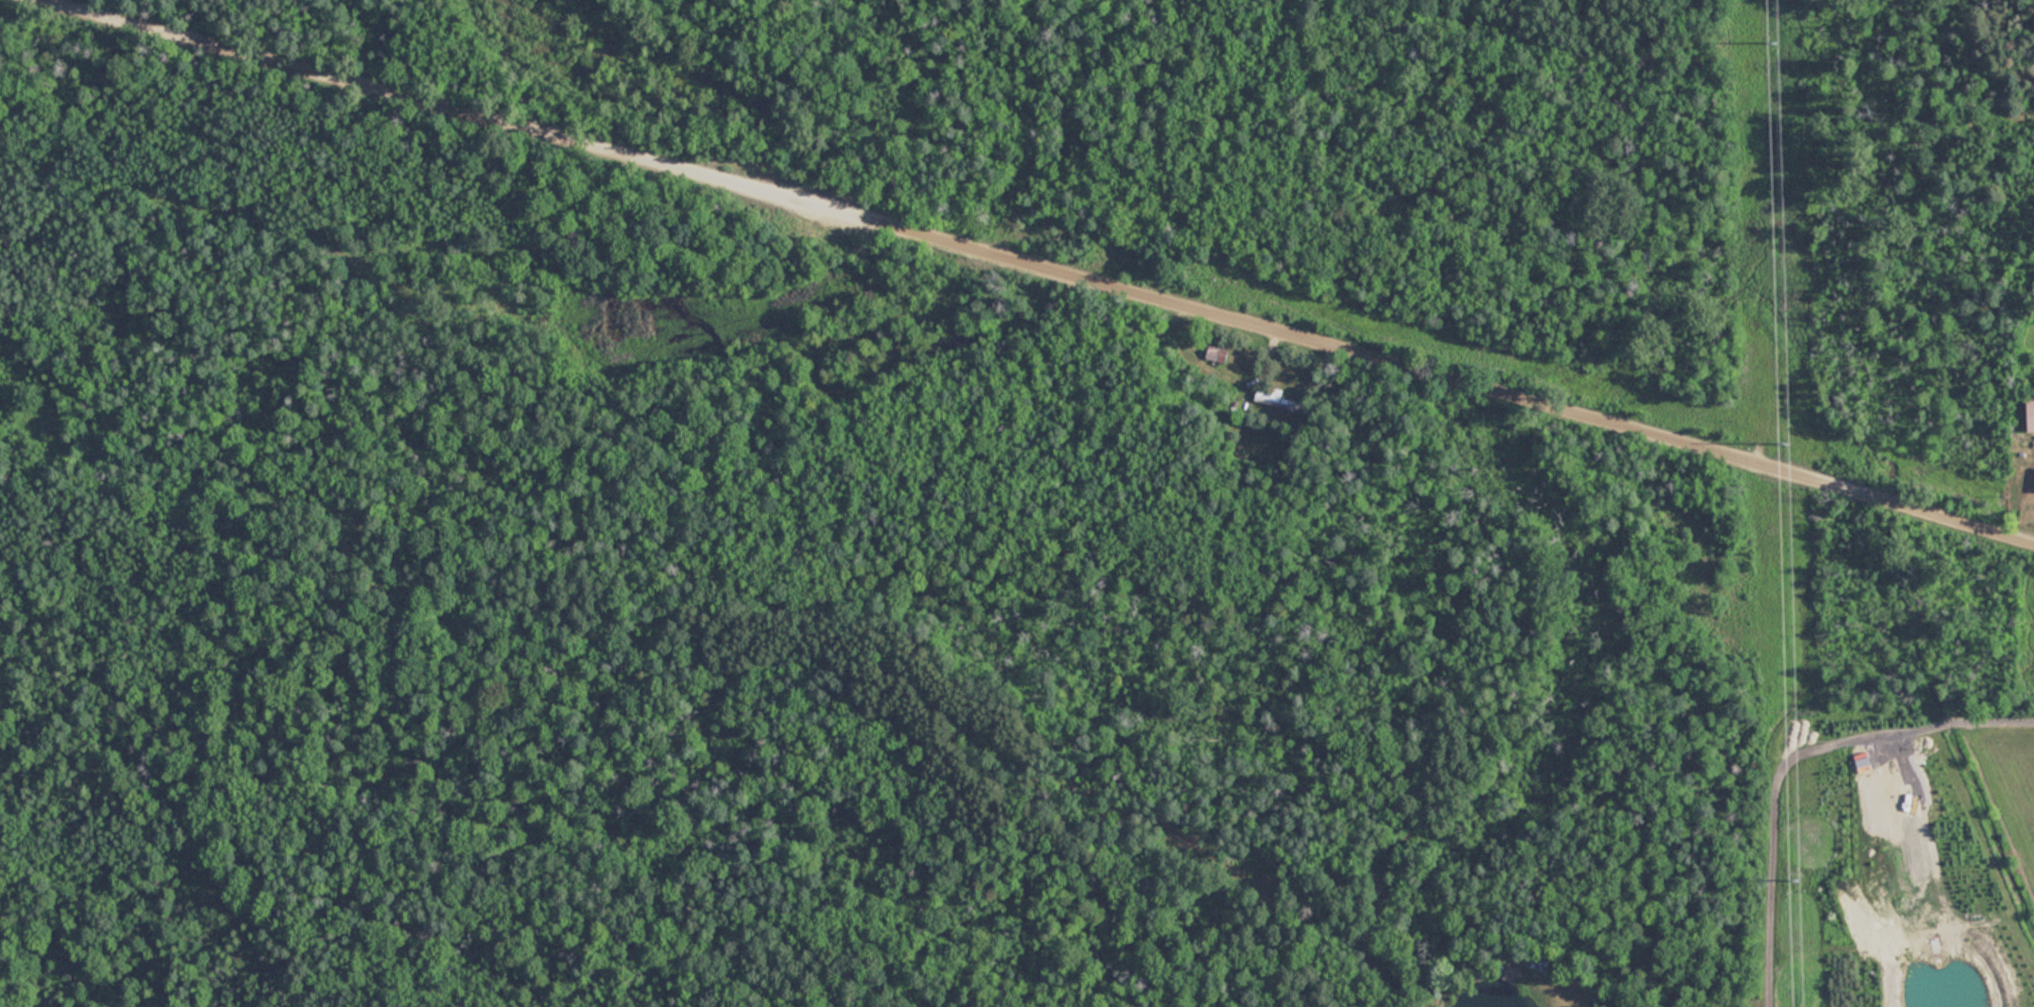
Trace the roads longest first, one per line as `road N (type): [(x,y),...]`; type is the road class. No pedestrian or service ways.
road 1 (residential): [(2033,546),(45,0)]

